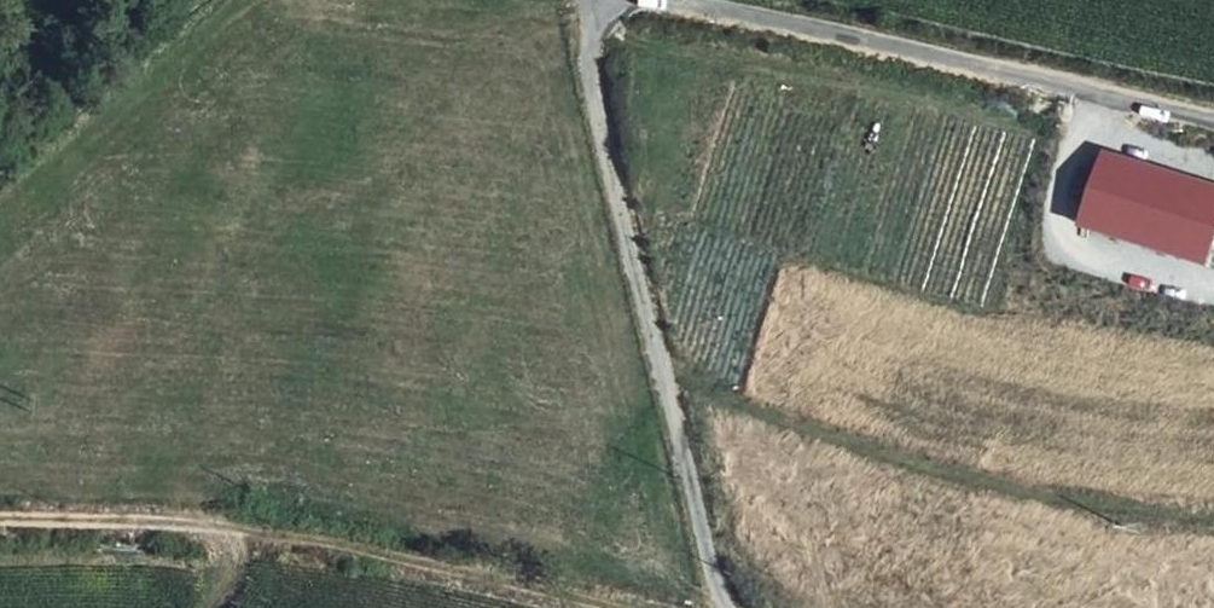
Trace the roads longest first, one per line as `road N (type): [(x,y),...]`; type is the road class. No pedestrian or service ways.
road 1 (track): [(0,514),(217,518),(611,607)]
road 2 (track): [(662,367),(792,424),(972,480),(1174,516),(1213,516)]
road 3 (unclassified): [(1213,118),(653,0)]
road 4 (track): [(1213,283),(1073,248),(1064,212),(1100,94)]
road 5 (unclassified): [(195,0),(0,168)]

